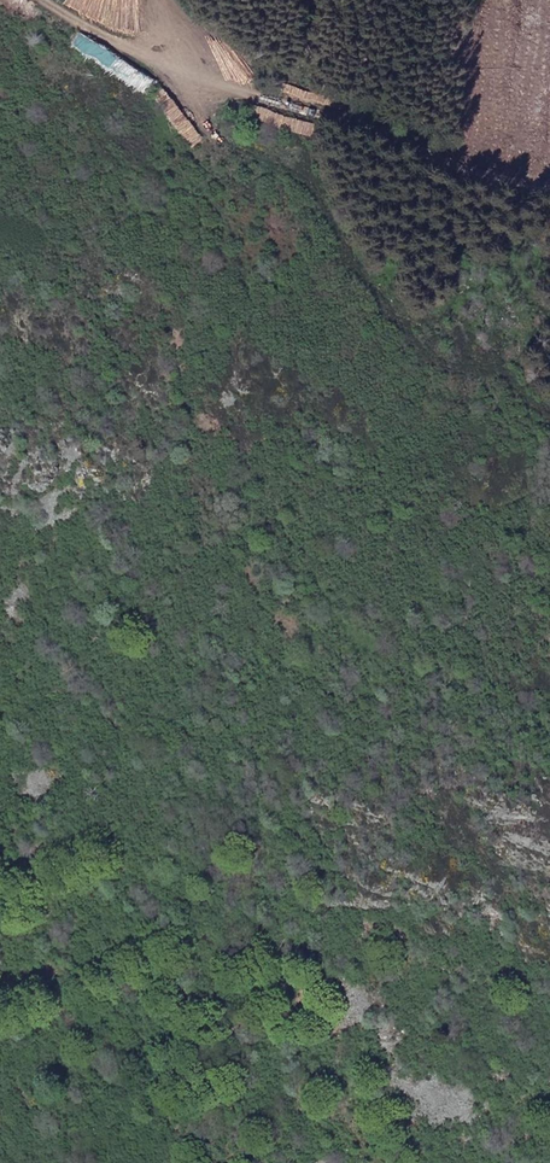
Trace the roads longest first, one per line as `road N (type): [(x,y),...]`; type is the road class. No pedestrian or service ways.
road 1 (unclassified): [(549,190),(457,167),(395,139),(228,86),(132,50),(40,0)]

